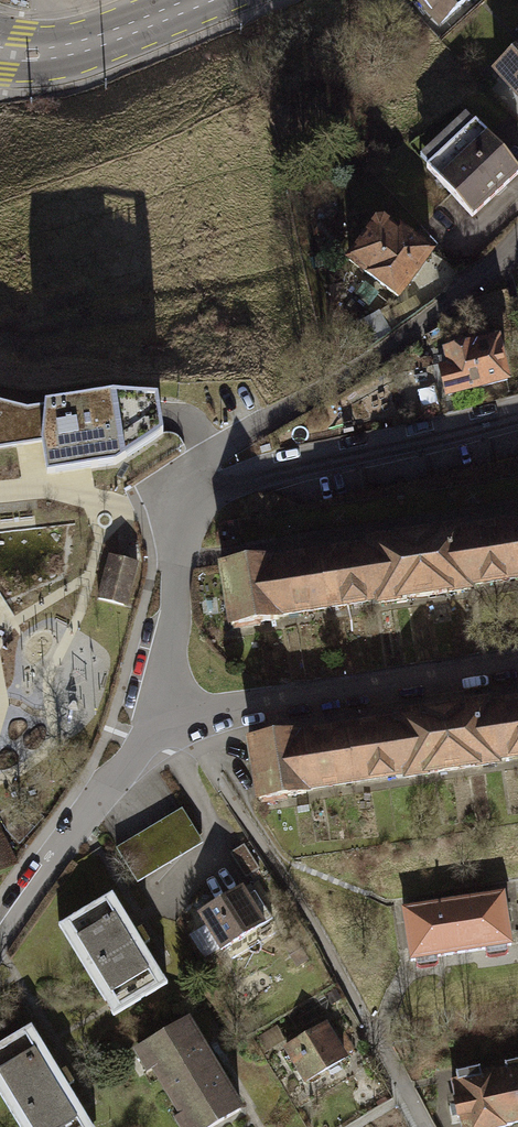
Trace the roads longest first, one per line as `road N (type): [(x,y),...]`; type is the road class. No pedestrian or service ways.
road 1 (residential): [(186,504),(193,466),(438,314),(517,241)]
road 2 (residential): [(517,411),(186,504)]
road 3 (residential): [(198,692),(283,700),(517,669)]
road 4 (residential): [(0,941),(171,737),(198,692)]
road 5 (tertiary): [(0,53),(69,53),(214,0)]
road 6 (residential): [(198,692),(186,504)]

